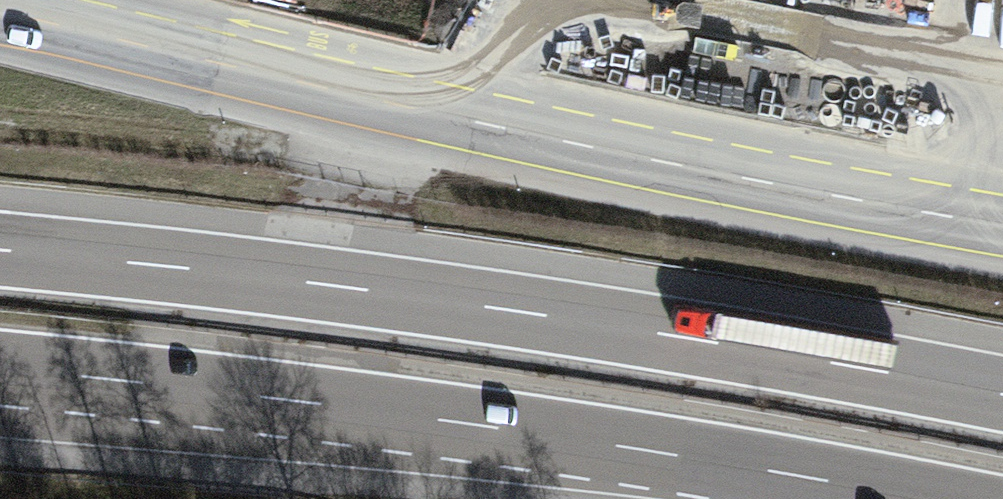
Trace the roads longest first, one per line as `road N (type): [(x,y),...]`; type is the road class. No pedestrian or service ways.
road 1 (primary): [(1002,222),(716,170),(0,8)]
road 2 (motorway): [(1002,393),(530,312),(0,248)]
road 3 (motorway): [(0,368),(472,425),(923,498)]

